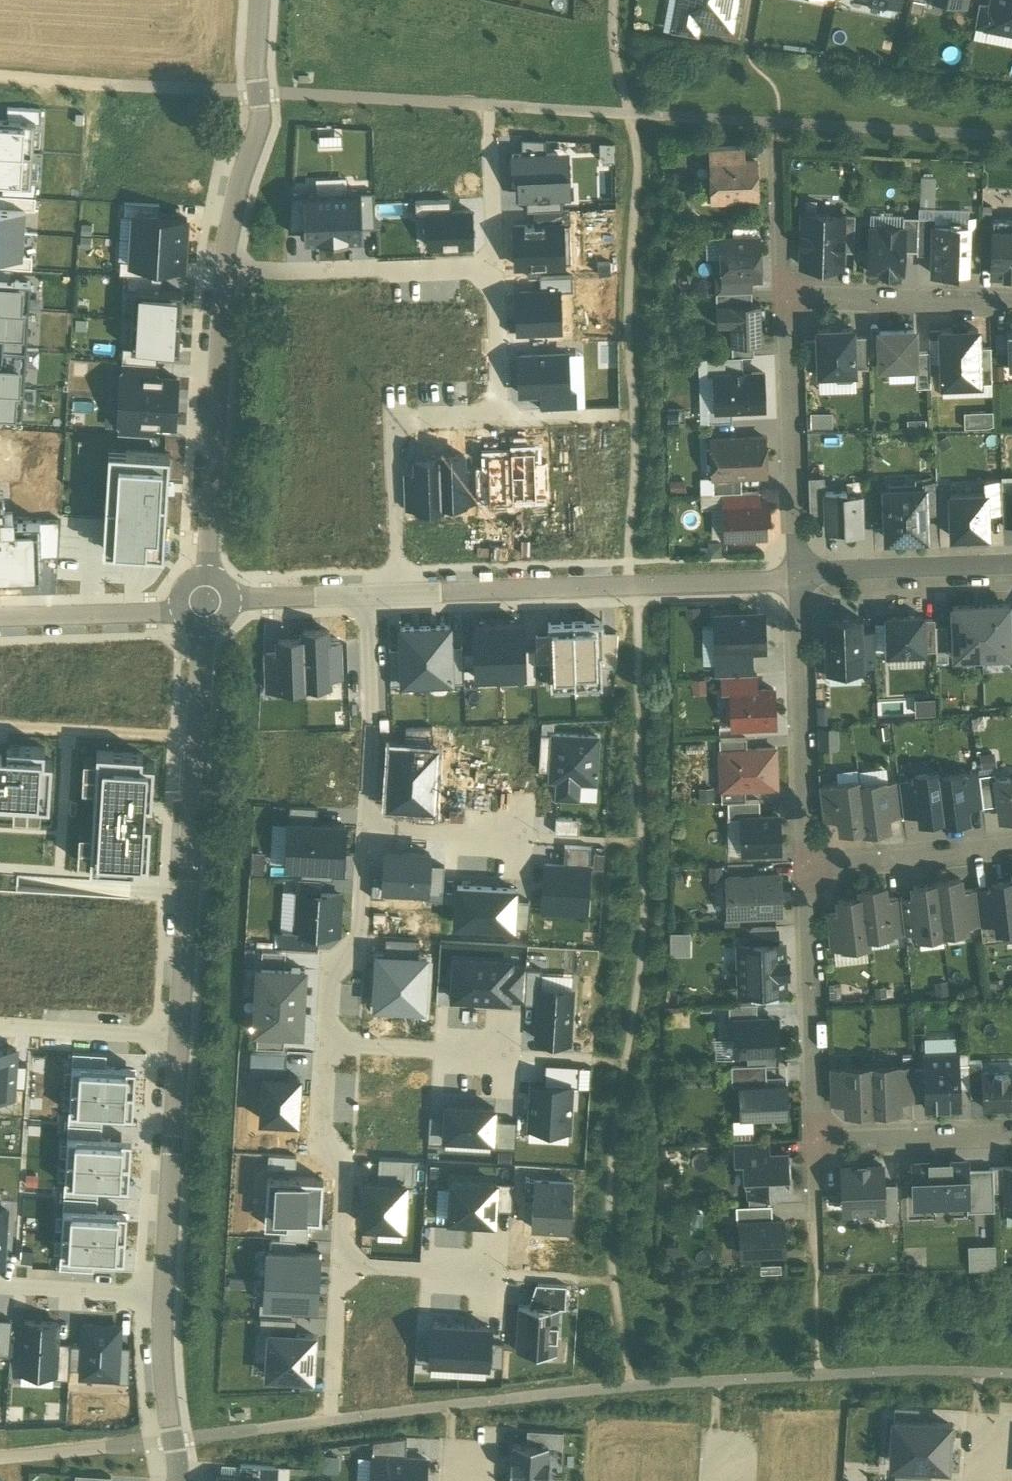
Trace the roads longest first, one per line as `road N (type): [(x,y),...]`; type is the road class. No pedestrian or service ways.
road 1 (track): [(0,76),(1011,138)]
road 2 (residential): [(210,603),(181,1043)]
road 3 (residential): [(799,574),(398,594)]
road 4 (residential): [(227,269),(210,603)]
road 5 (residential): [(799,574),(811,872)]
road 6 (residential): [(497,419),(394,424),(398,594)]
road 7 (residential): [(263,0),(257,126),(229,224),(227,269)]
road 8 (residential): [(780,302),(799,574)]
road 9 (residential): [(811,872),(814,1140)]
road 10 (residential): [(493,265),(227,269)]
road 11 (residential): [(324,1048),(585,1063)]
road 12 (residential): [(181,1043),(164,1300)]
road 13 (residential): [(367,831),(369,595)]
road 14 (residential): [(340,1265),(573,1281)]
road 15 (residential): [(1011,304),(780,302)]
road 16 (residential): [(324,1048),(329,965),(357,941),(367,831)]
road 17 (residential): [(367,831),(595,845)]
road 18 (residential): [(340,1265),(345,1169),(319,1132),(324,1048)]
road 19 (residential): [(1011,565),(799,574)]
road 20 (residential): [(0,614),(210,603)]
road 21 (residential): [(1011,848),(811,872)]
road 22 (residential): [(814,1140),(1011,1133)]
road 23 (residential): [(0,1032),(181,1043)]
road 24 (residential): [(0,1288),(164,1300)]
road 25 (residential): [(210,603),(369,595)]
road 26 (residential): [(330,1421),(340,1265)]
road 27 (residential): [(489,109),(493,265)]
road 28 (residential): [(493,265),(497,419)]
road 29 (residential): [(780,302),(775,155)]
road 30 (residential): [(164,1300),(172,1442)]
road 31 (residential): [(497,419),(636,414)]

